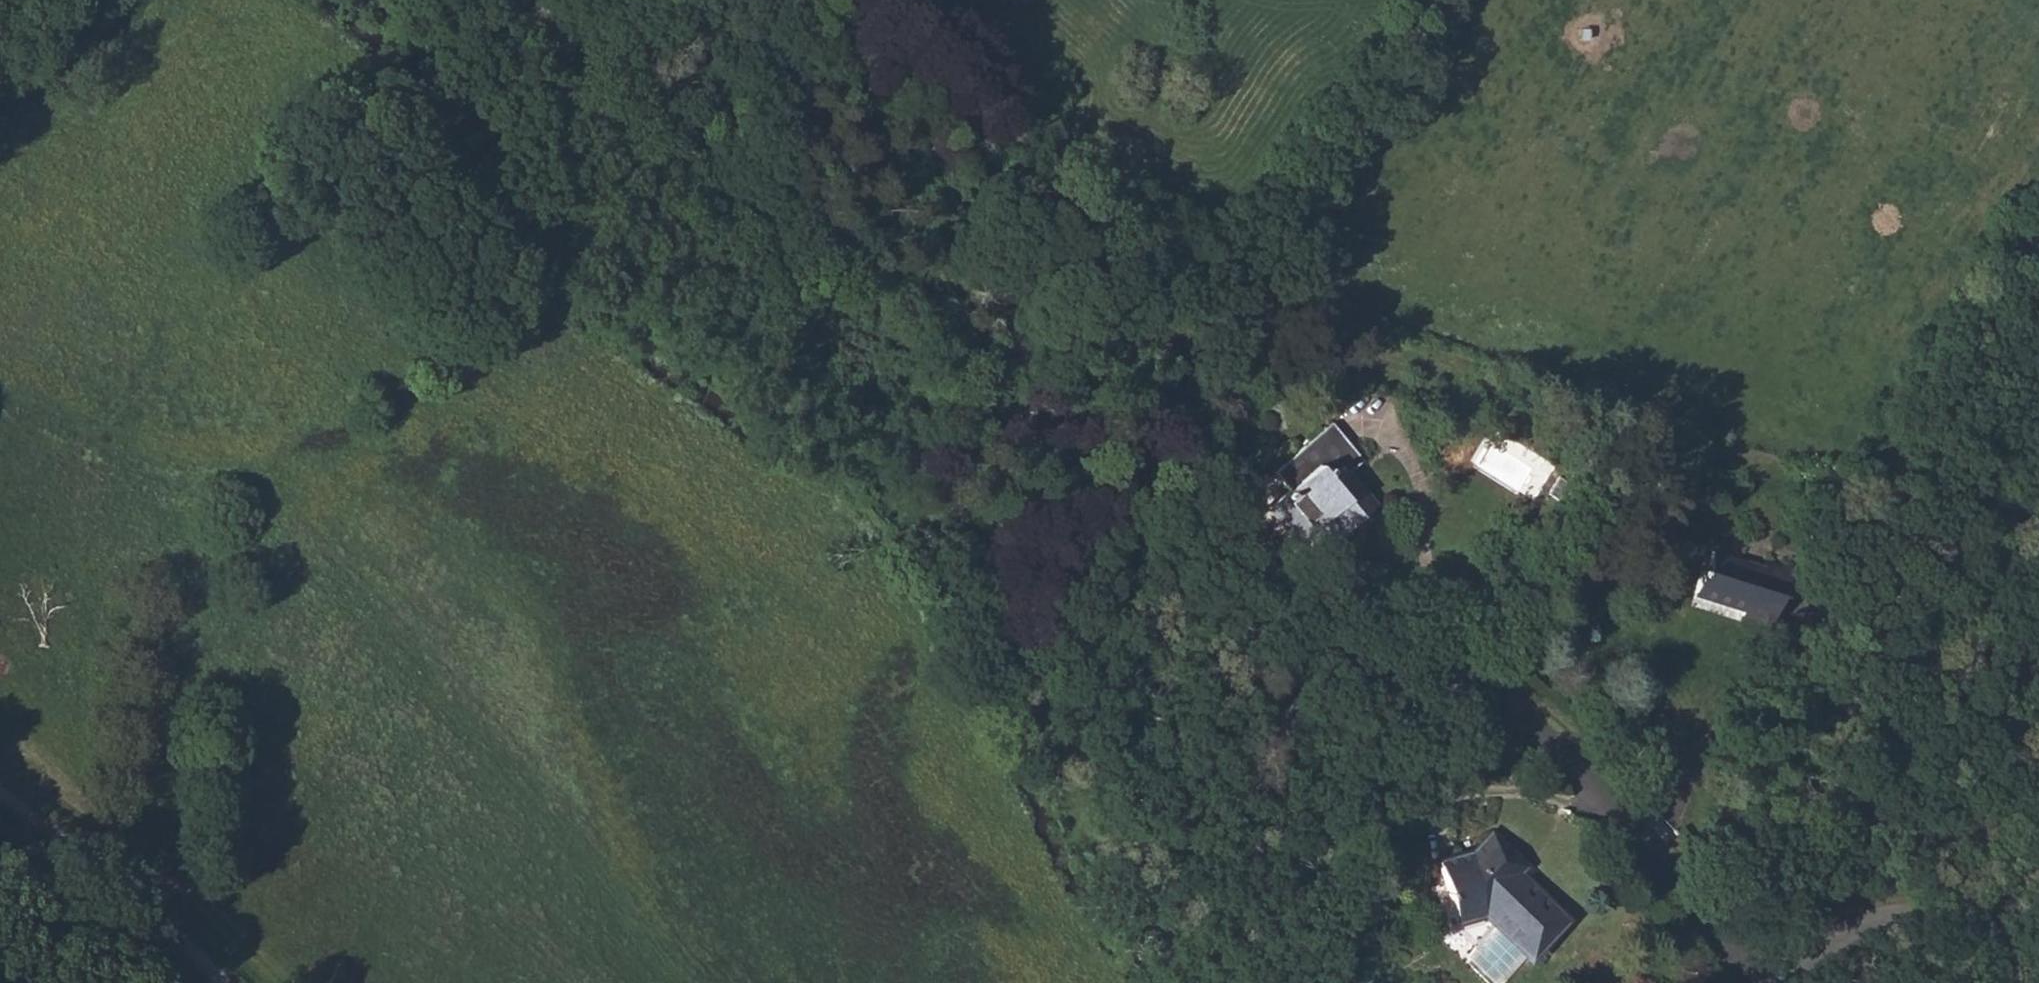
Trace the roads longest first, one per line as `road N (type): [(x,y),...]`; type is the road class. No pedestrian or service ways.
road 1 (unclassified): [(223,982),(0,789)]
road 2 (unclassified): [(2038,948),(1955,915),(1896,914),(1846,930),(1792,982)]

